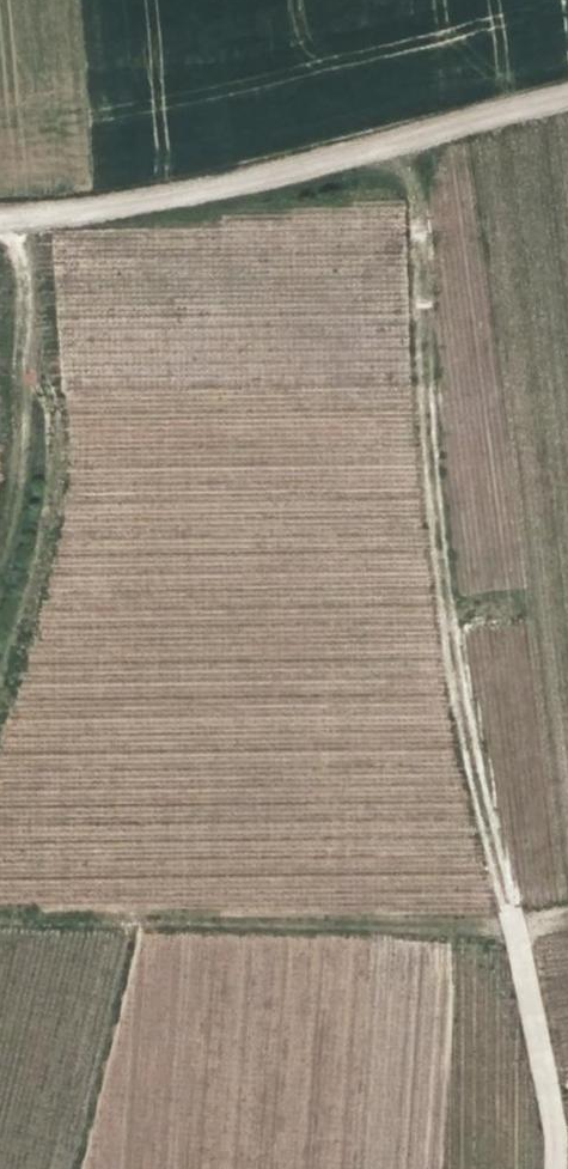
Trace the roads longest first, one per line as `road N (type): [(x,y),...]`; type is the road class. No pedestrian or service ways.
road 1 (track): [(567,908),(512,917),(438,643),(408,394),(415,177),(402,139)]
road 2 (track): [(567,96),(402,139),(0,221)]
road 3 (track): [(0,504),(17,460),(32,359),(14,220)]
road 4 (unclassified): [(512,917),(545,1117),(546,1168)]

